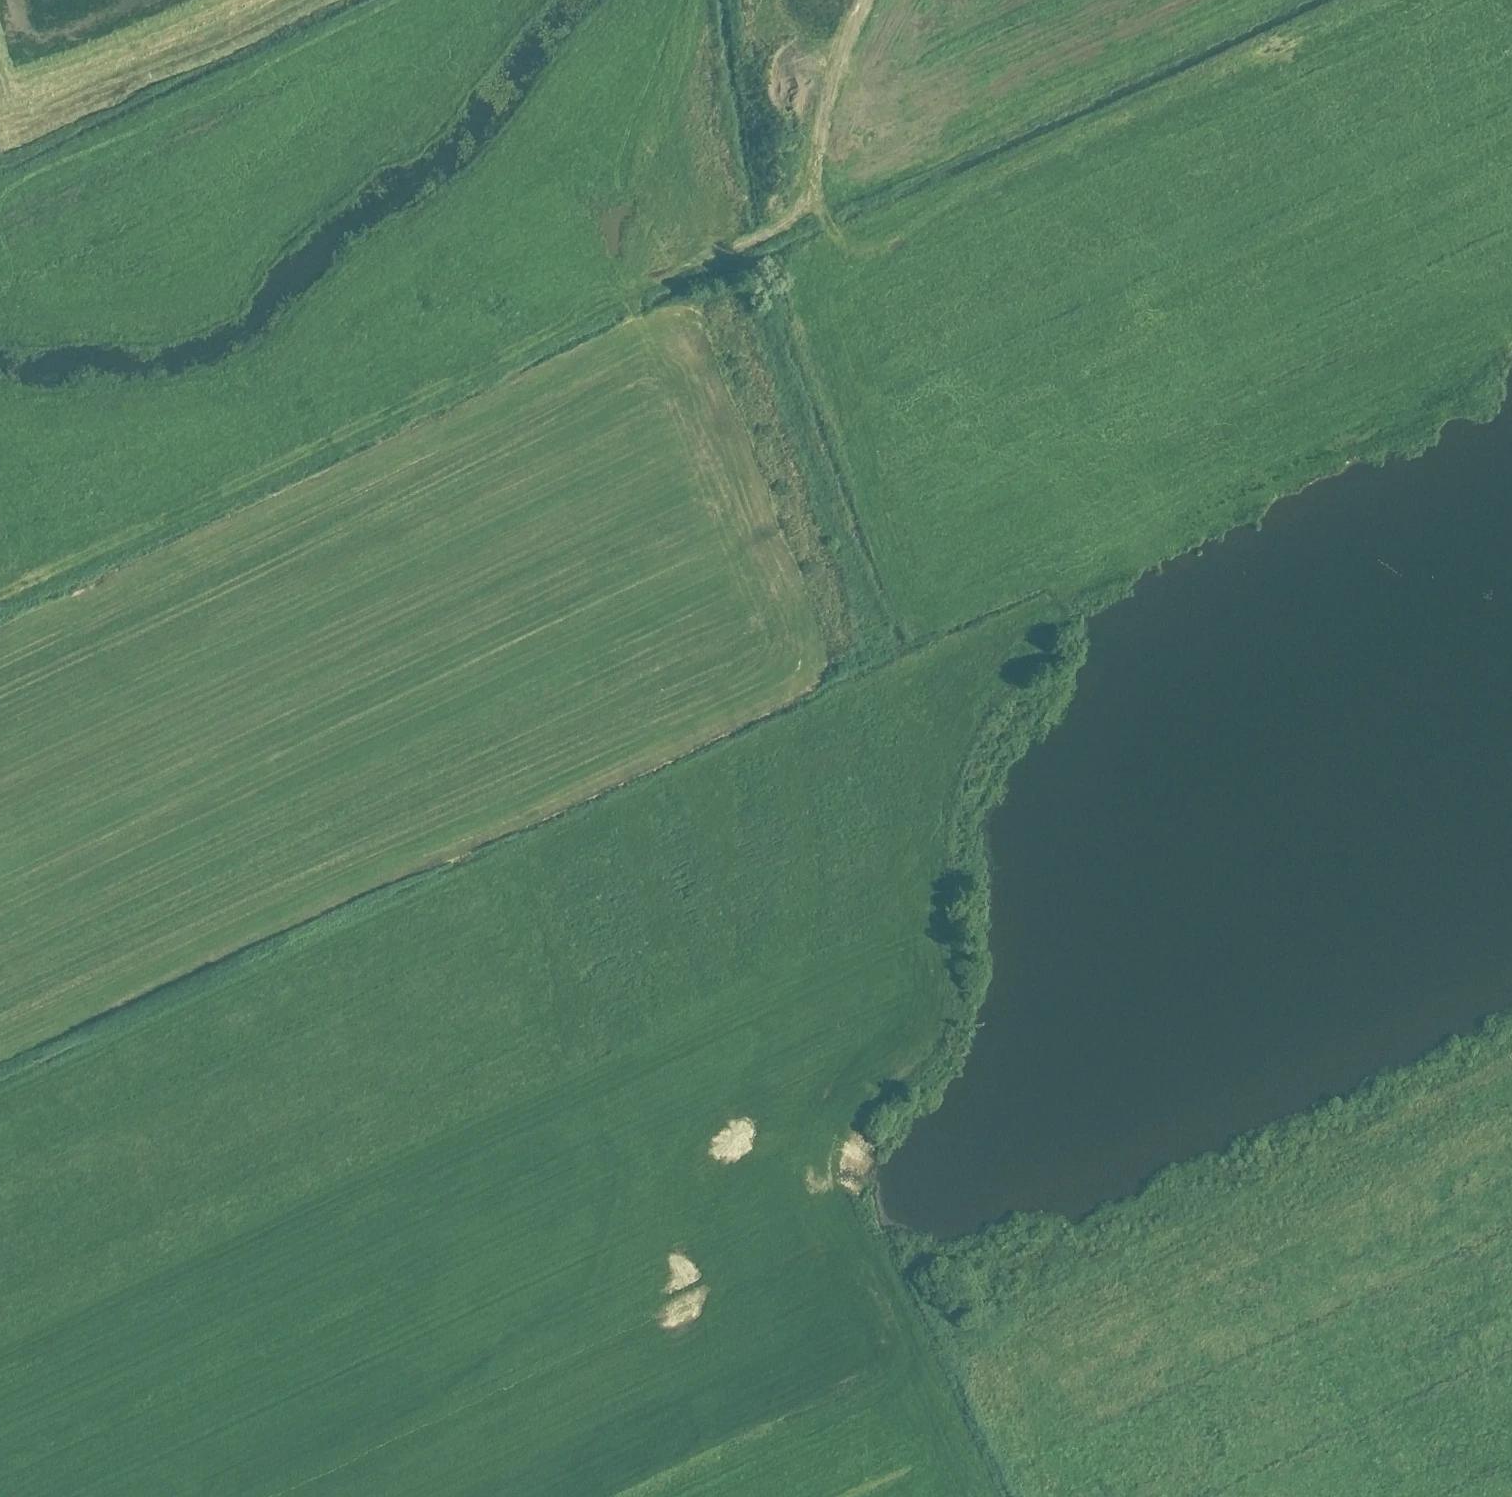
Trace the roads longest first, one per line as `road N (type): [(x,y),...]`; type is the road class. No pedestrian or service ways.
road 1 (track): [(750,245),(778,234),(799,210),(861,0)]

